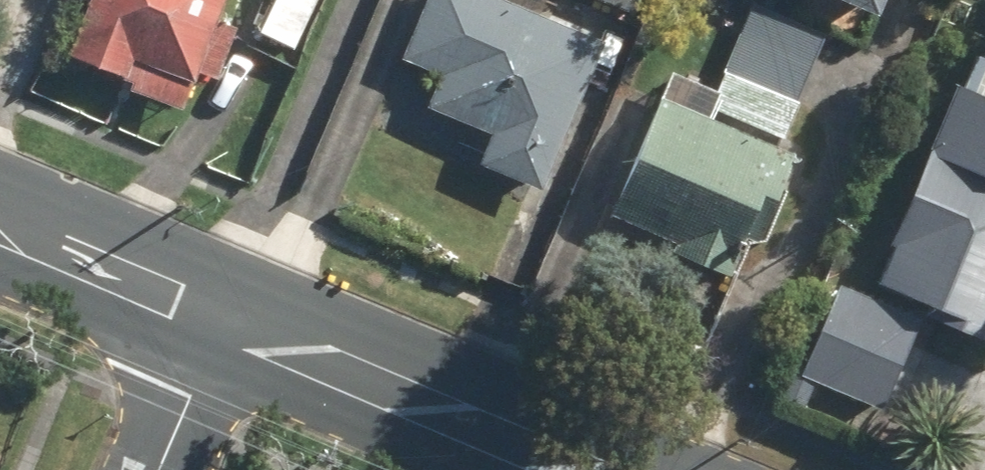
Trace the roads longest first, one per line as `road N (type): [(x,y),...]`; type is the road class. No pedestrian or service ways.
road 1 (tertiary): [(224,319),(587,469)]
road 2 (tertiary): [(0,224),(224,319)]
road 3 (residential): [(160,469),(224,319)]

